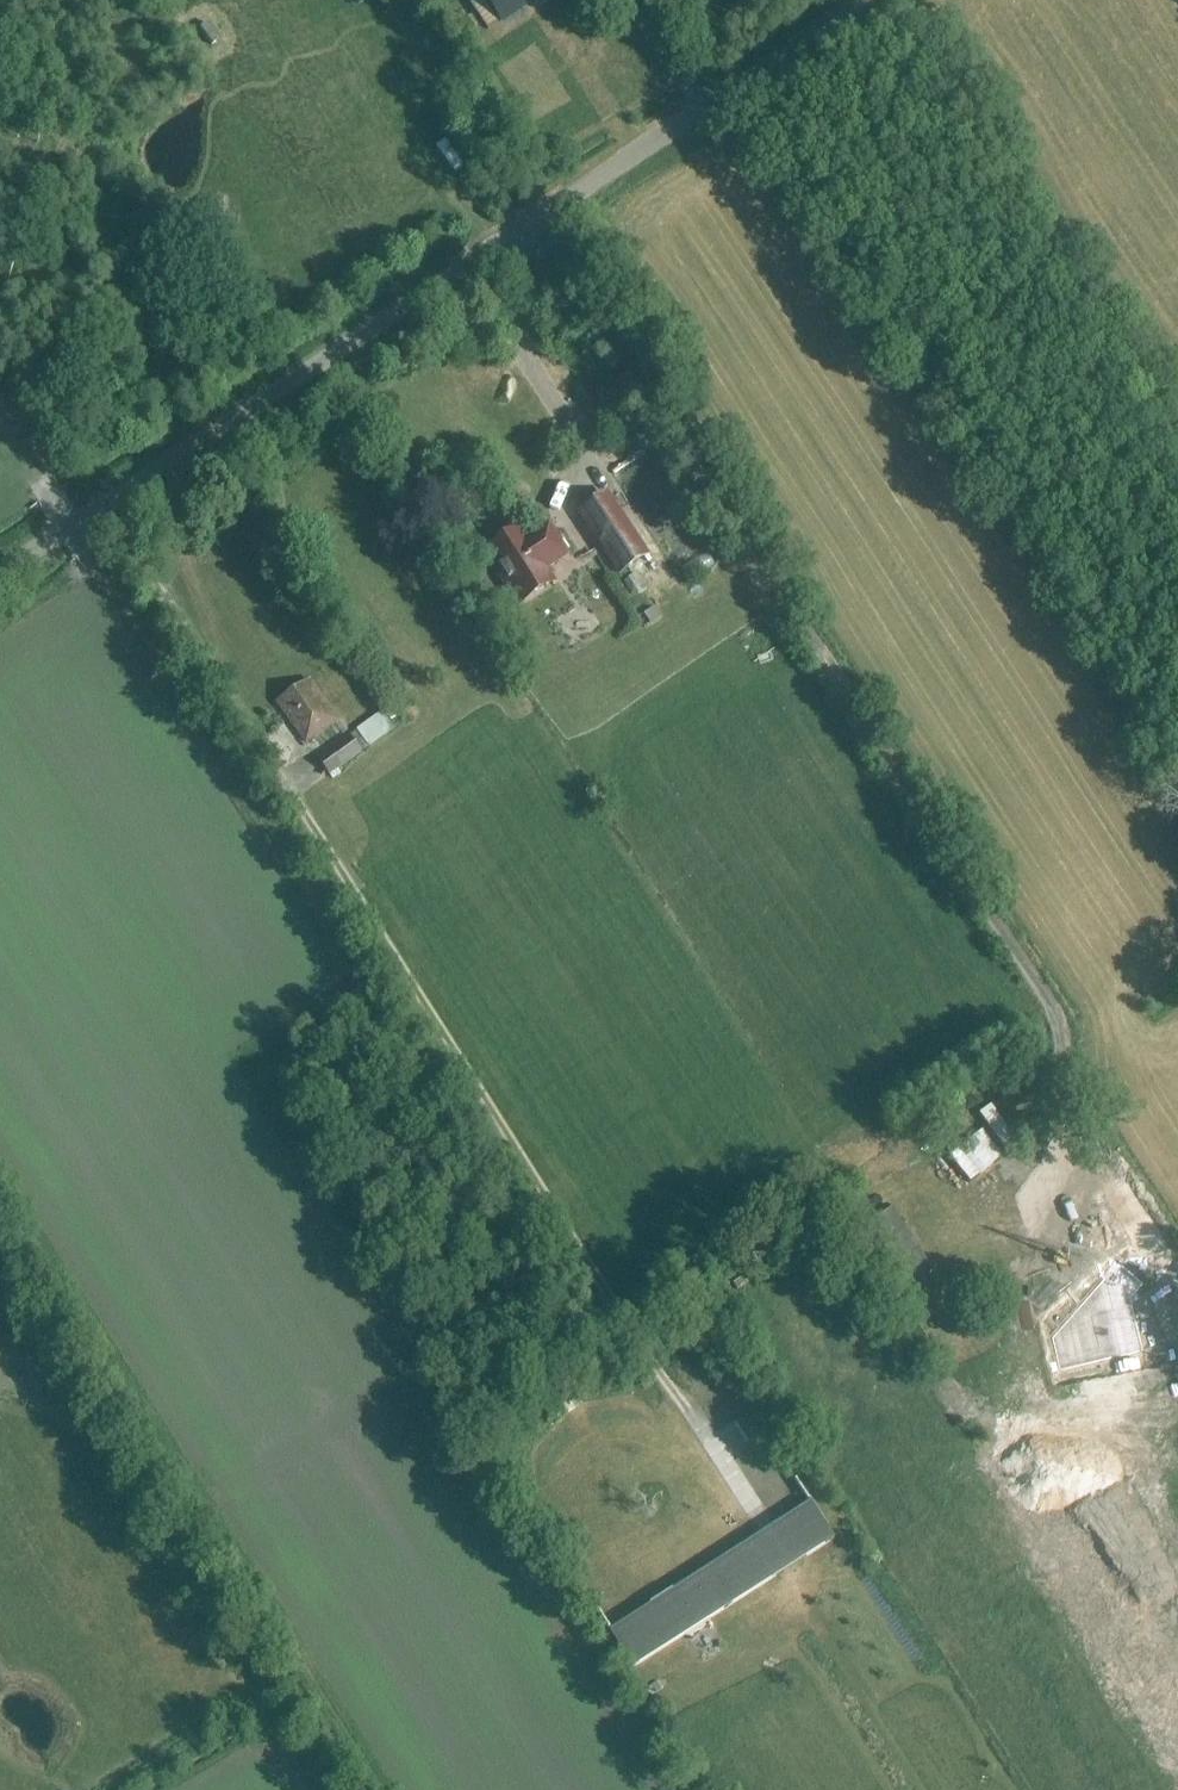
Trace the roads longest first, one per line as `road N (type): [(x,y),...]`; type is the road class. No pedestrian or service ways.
road 1 (track): [(561,201),(1058,1012),(1080,1148),(1115,1208)]
road 2 (unclassified): [(0,571),(759,73),(856,0)]
road 3 (track): [(100,505),(620,1319)]

